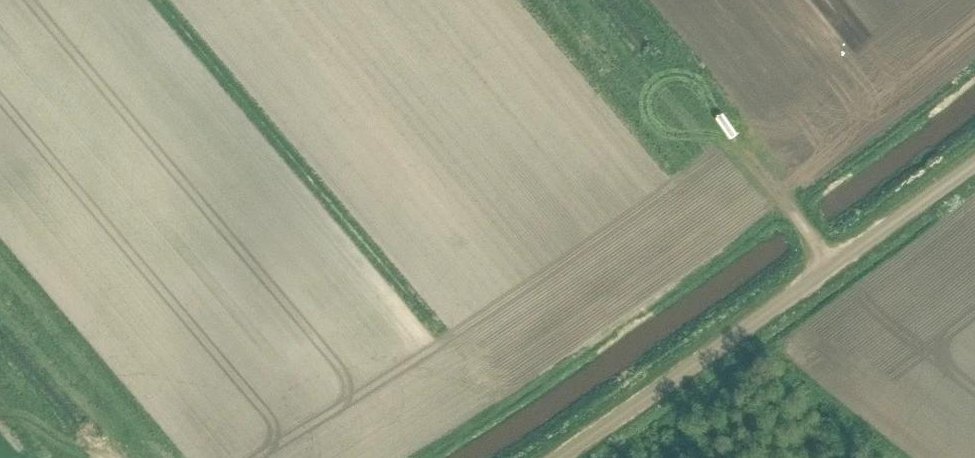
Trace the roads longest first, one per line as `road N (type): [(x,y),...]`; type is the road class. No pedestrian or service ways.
road 1 (unclassified): [(549,457),(974,159)]

